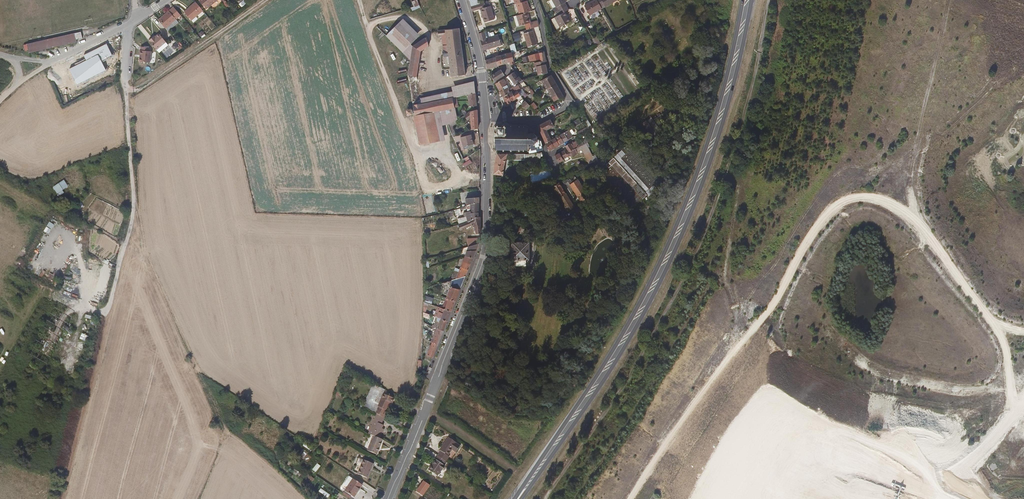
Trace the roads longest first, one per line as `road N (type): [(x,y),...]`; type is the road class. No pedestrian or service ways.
road 1 (primary): [(519,498),(610,371),(667,268),(719,136),(752,0)]
road 2 (primary): [(743,0),(710,134),(667,247),(616,346),(516,498)]
road 3 (track): [(548,498),(629,379),(692,262),(737,146),(770,0)]
road 4 (residential): [(424,415),(484,257),(486,118)]
road 5 (track): [(107,315),(133,217),(126,84)]
road 6 (residential): [(533,0),(550,69),(569,101),(537,124)]
road 7 (residential): [(486,118),(462,0)]

